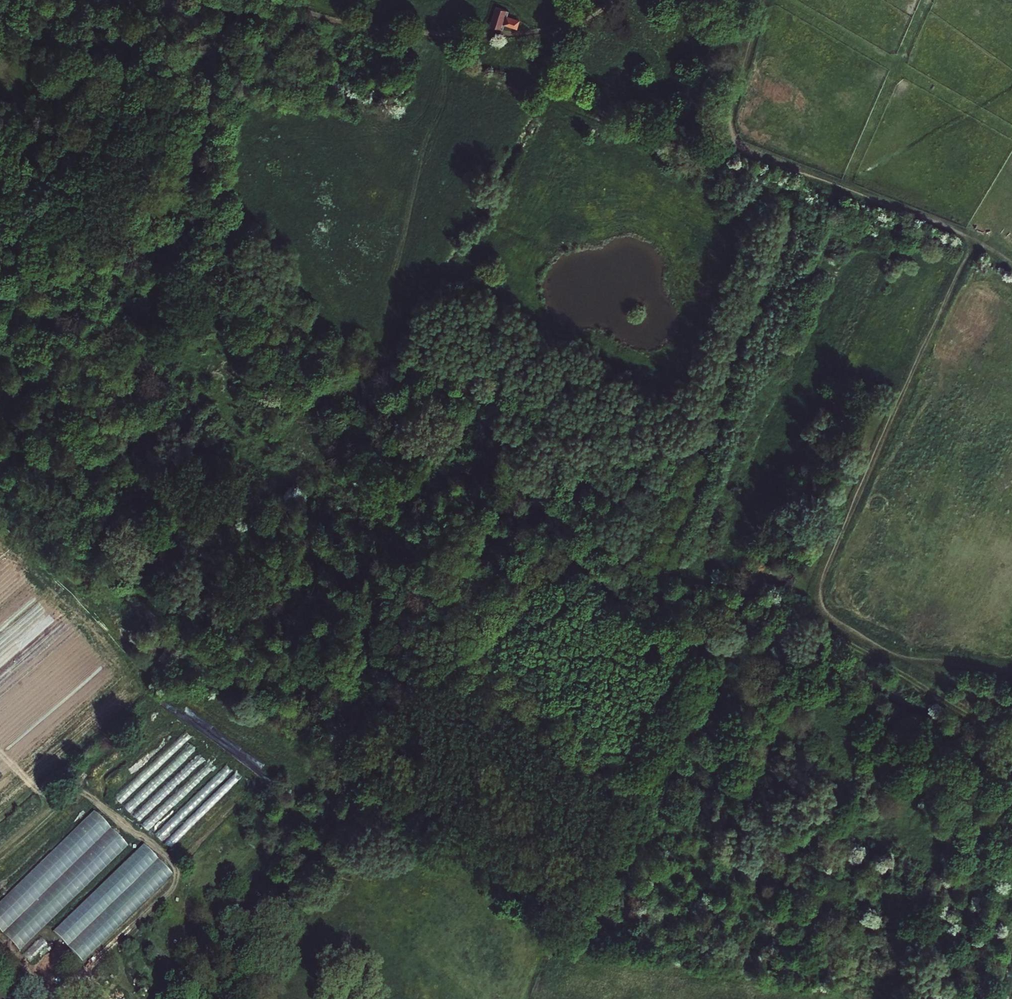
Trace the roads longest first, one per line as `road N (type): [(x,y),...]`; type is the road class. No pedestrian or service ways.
road 1 (track): [(630,0),(612,17),(574,26),(460,37),(338,27),(253,0)]
road 2 (track): [(0,212),(61,274),(0,325)]

